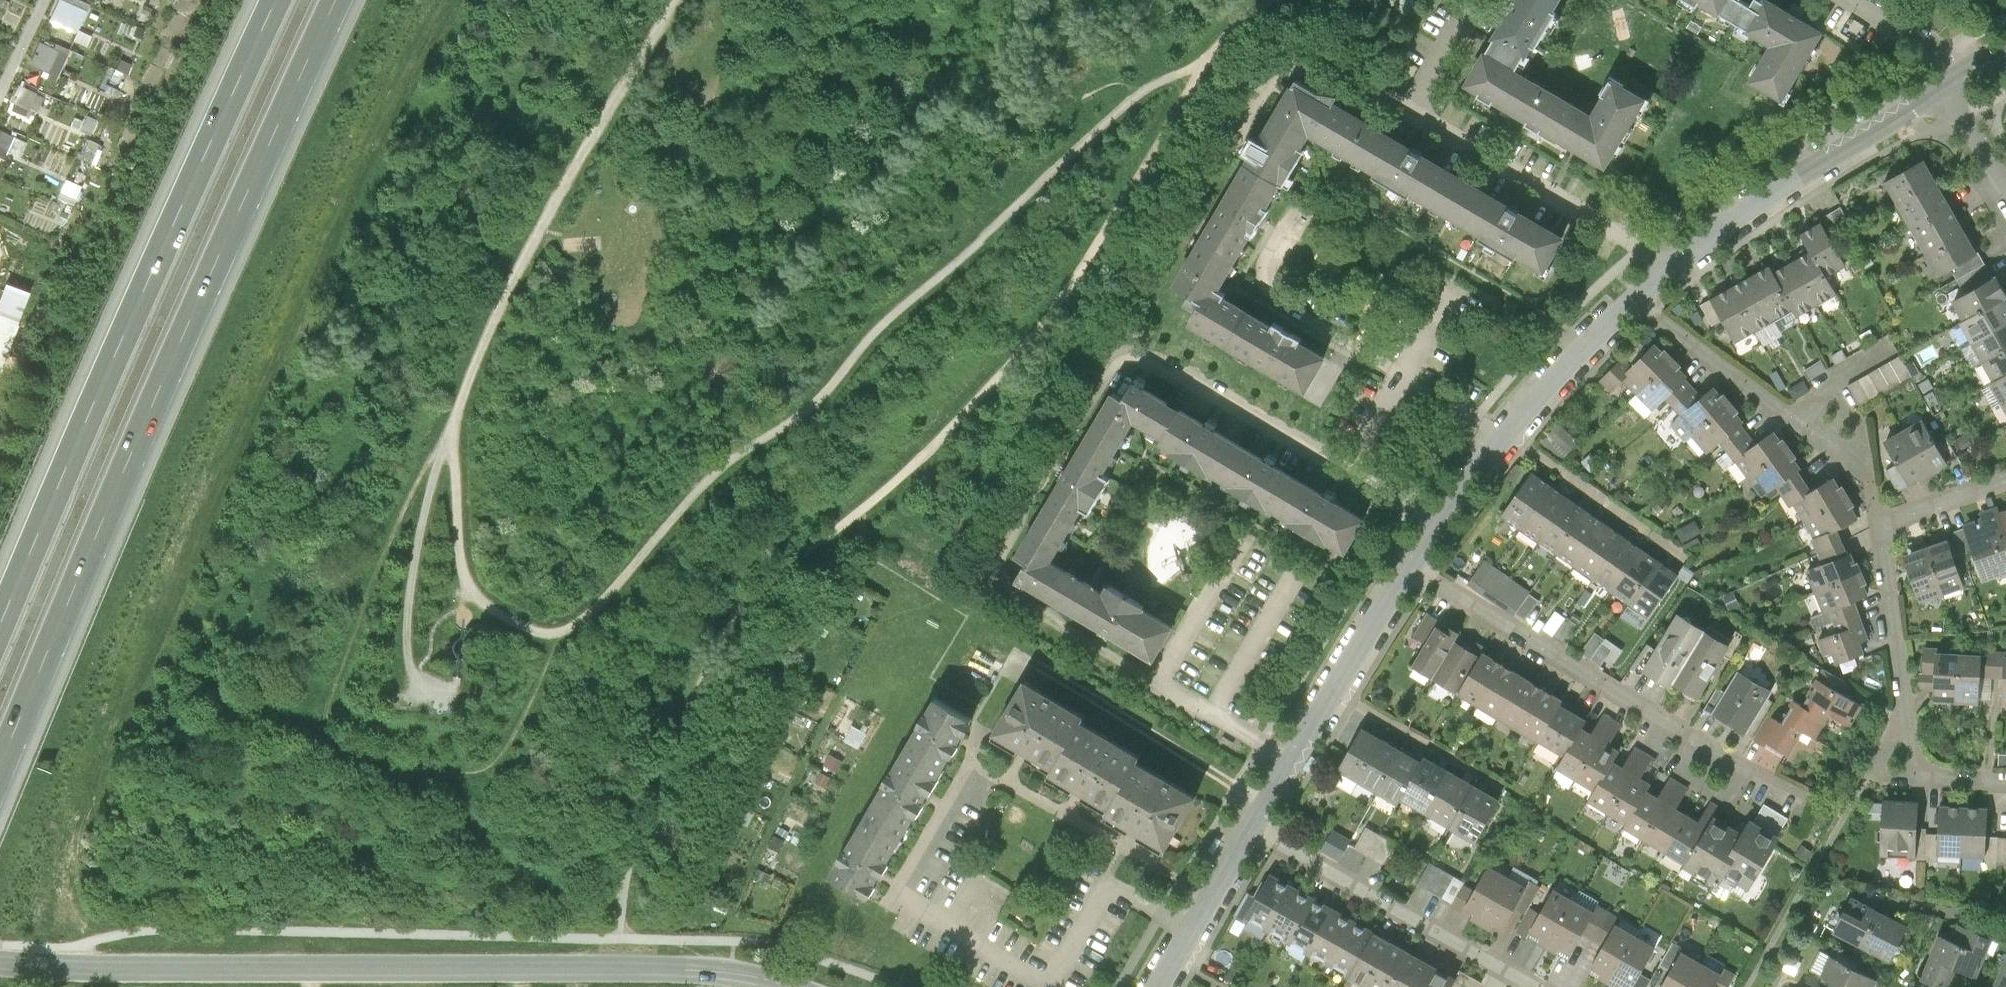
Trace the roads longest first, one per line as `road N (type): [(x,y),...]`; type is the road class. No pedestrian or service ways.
road 1 (track): [(453,423),(465,594),(560,642),(600,609),(729,464),(820,409),(872,339),(1158,89),(1201,73)]
road 2 (motorway): [(0,772),(342,0)]
road 3 (tertiary): [(0,964),(670,968),(790,986)]
road 4 (motorway): [(282,0),(0,641)]
road 5 (track): [(453,423),(468,373),(667,0)]
road 6 (residential): [(1412,569),(1769,779)]
road 7 (residential): [(1912,777),(1882,525),(2005,480)]
road 8 (unclassified): [(1942,89),(1750,209),(1635,297)]
road 9 (unclassified): [(1635,297),(1515,425),(1412,569)]
road 10 (residential): [(1251,829),(1546,986)]
road 11 (unclassified): [(1412,569),(1251,829)]
road 12 (residential): [(1635,297),(1867,474)]
road 13 (track): [(416,662),(417,577),(453,423)]
road 14 (unclassified): [(1251,829),(1161,986)]

